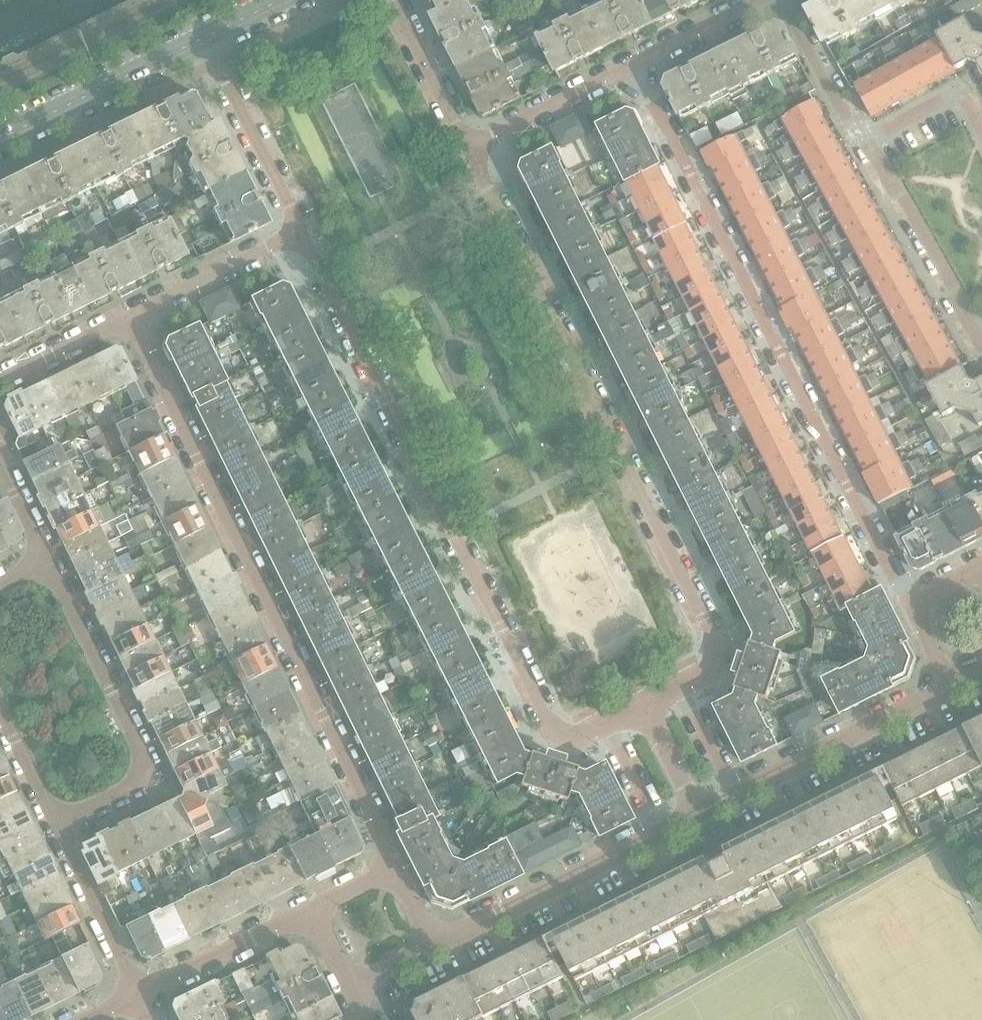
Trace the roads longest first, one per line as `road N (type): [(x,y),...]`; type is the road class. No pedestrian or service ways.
road 1 (residential): [(640,702),(699,673),(712,643),(471,144)]
road 2 (residential): [(300,233),(542,715),(563,733),(578,733),(640,702)]
road 3 (residential): [(395,867),(131,320)]
road 4 (residential): [(907,602),(634,66)]
road 5 (residential): [(53,822),(130,784),(142,765),(45,561)]
road 6 (residential): [(434,945),(695,814)]
road 7 (residential): [(695,814),(950,686)]
road 8 (secondary): [(0,137),(209,32)]
road 9 (residential): [(866,146),(970,334),(981,342)]
road 10 (residential): [(209,32),(300,233)]
road 11 (residential): [(135,993),(314,906)]
road 12 (residential): [(300,233),(131,320)]
road 13 (residential): [(53,822),(135,993)]
road 14 (residential): [(634,66),(471,144)]
road 15 (residential): [(866,146),(784,0)]
road 16 (residential): [(471,144),(405,0)]
road 17 (residential): [(131,320),(0,382)]
road 18 (residential): [(762,0),(634,66)]
road 19 (residential): [(981,130),(956,98),(866,146)]
road 20 (residential): [(695,814),(640,702)]
road 21 (residential): [(0,714),(53,822)]

